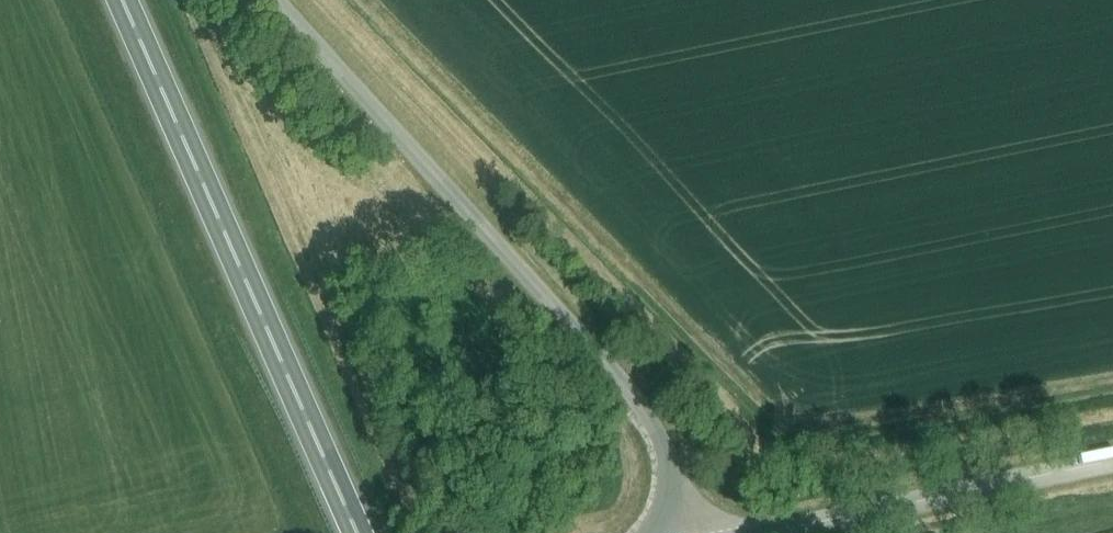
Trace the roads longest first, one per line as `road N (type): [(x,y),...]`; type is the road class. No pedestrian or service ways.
road 1 (unclassified): [(684,532),(651,421),(278,0)]
road 2 (trunk): [(359,532),(124,0)]
road 3 (tertiary): [(763,532),(1112,459)]

